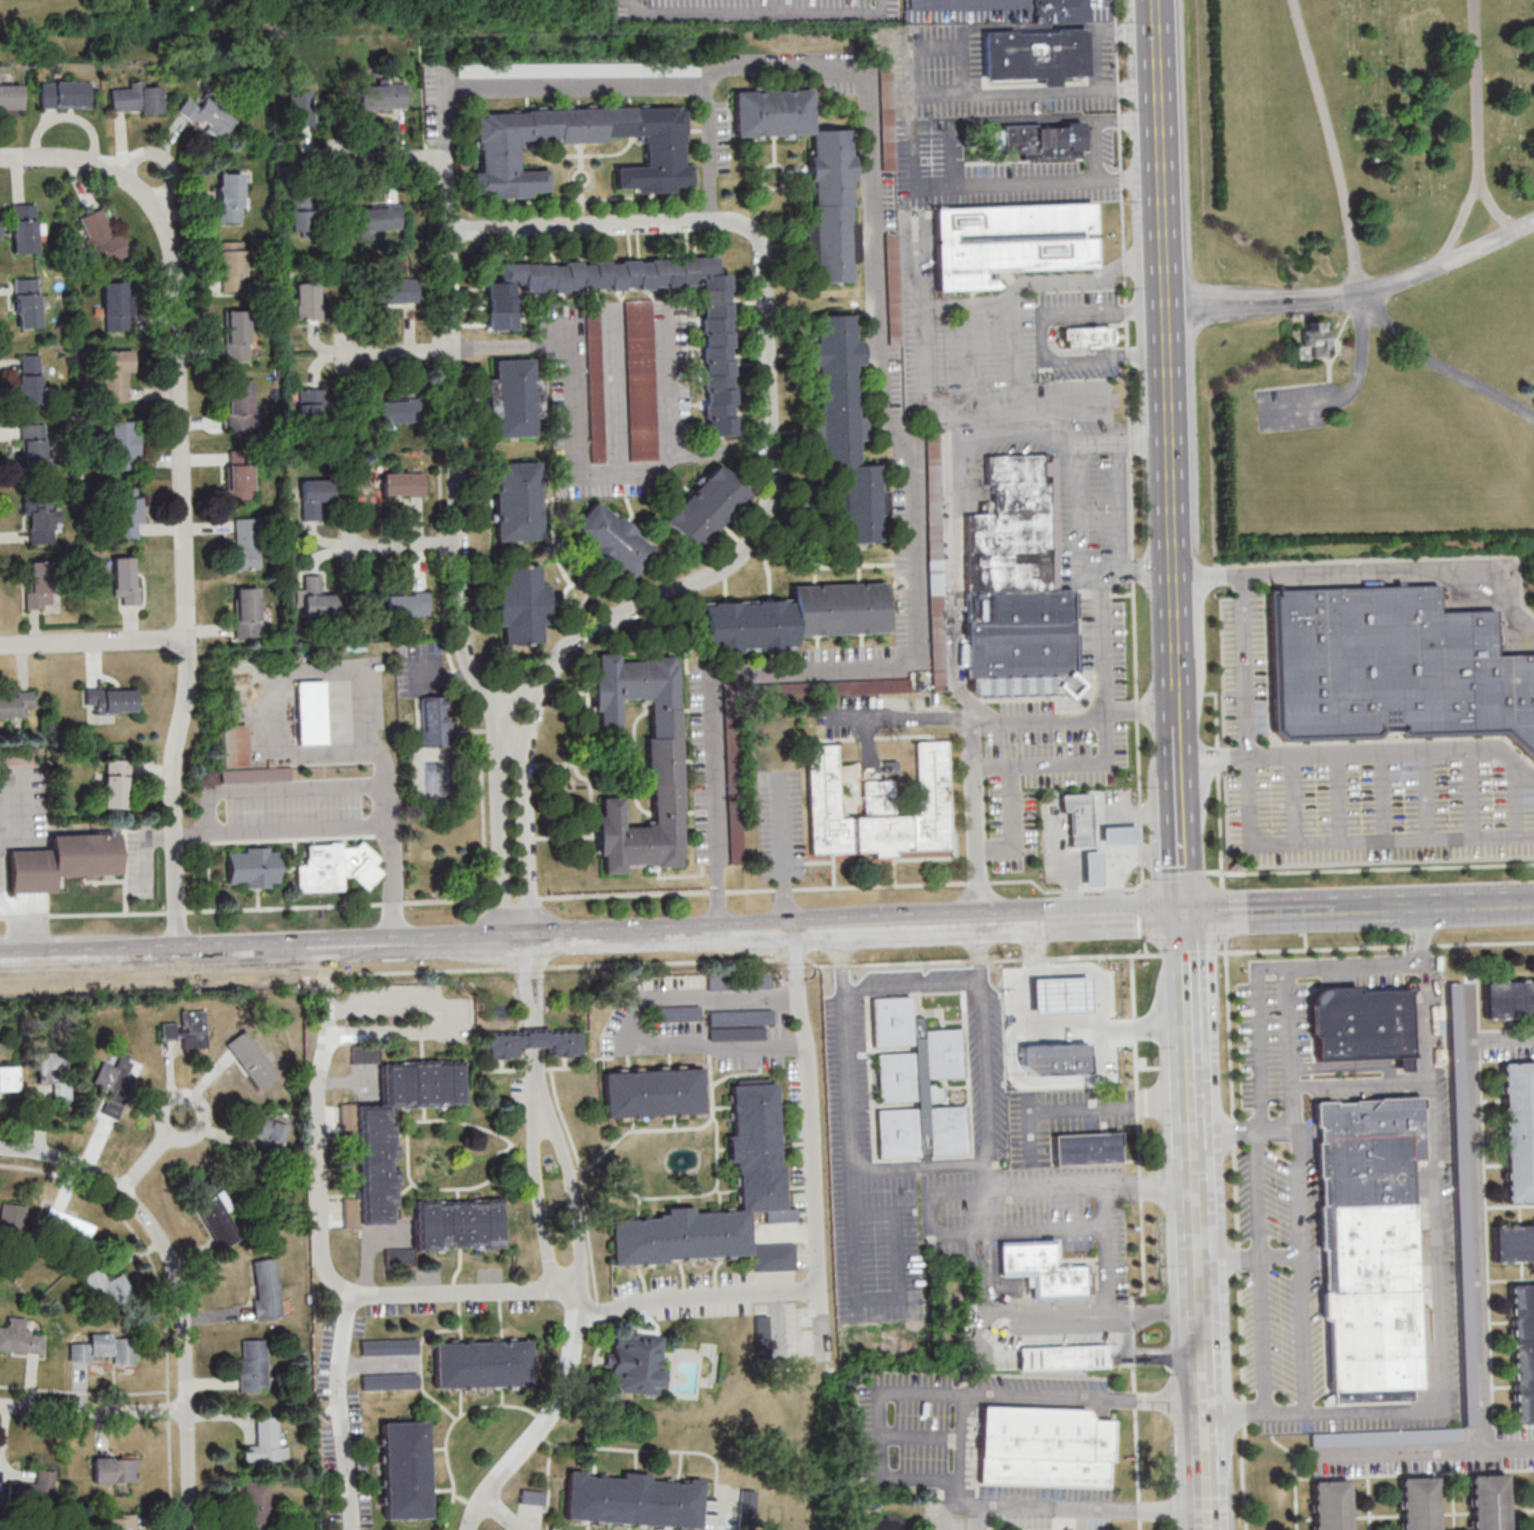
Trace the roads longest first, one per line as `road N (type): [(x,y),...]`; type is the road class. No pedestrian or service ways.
road 1 (residential): [(179,955),(174,789),(192,637),(175,257),(156,209),(111,170),(82,160),(0,159)]
road 2 (tertiary): [(793,925),(0,963)]
road 3 (secondary): [(1155,0),(1178,677)]
road 4 (residential): [(499,708),(462,631),(446,160)]
road 5 (residential): [(193,1529),(187,1314),(164,1243),(144,1210),(108,1177),(50,1153),(0,1149)]
road 6 (residential): [(499,708),(604,623),(742,559),(765,522)]
road 7 (residential): [(762,247),(749,228),(722,221),(449,231)]
road 8 (residential): [(765,522),(772,485),(762,247)]
road 9 (residential): [(535,939),(526,745),(547,671)]
road 10 (residential): [(499,708),(507,940)]
road 11 (secondary): [(1188,909),(1201,1135)]
road 12 (tertiary): [(1408,900),(1188,909)]
road 13 (secondary): [(1200,1173),(1207,1388)]
road 14 (tertiary): [(1188,909),(983,918)]
road 15 (residential): [(192,637),(0,645)]
road 16 (residential): [(189,1408),(0,1405)]
road 17 (secondary): [(1207,1388),(1211,1529)]
road 18 (tertiary): [(981,918),(844,923)]
road 19 (tertiary): [(1533,897),(1408,900)]
road 20 (secondary): [(1184,785),(1188,909)]

